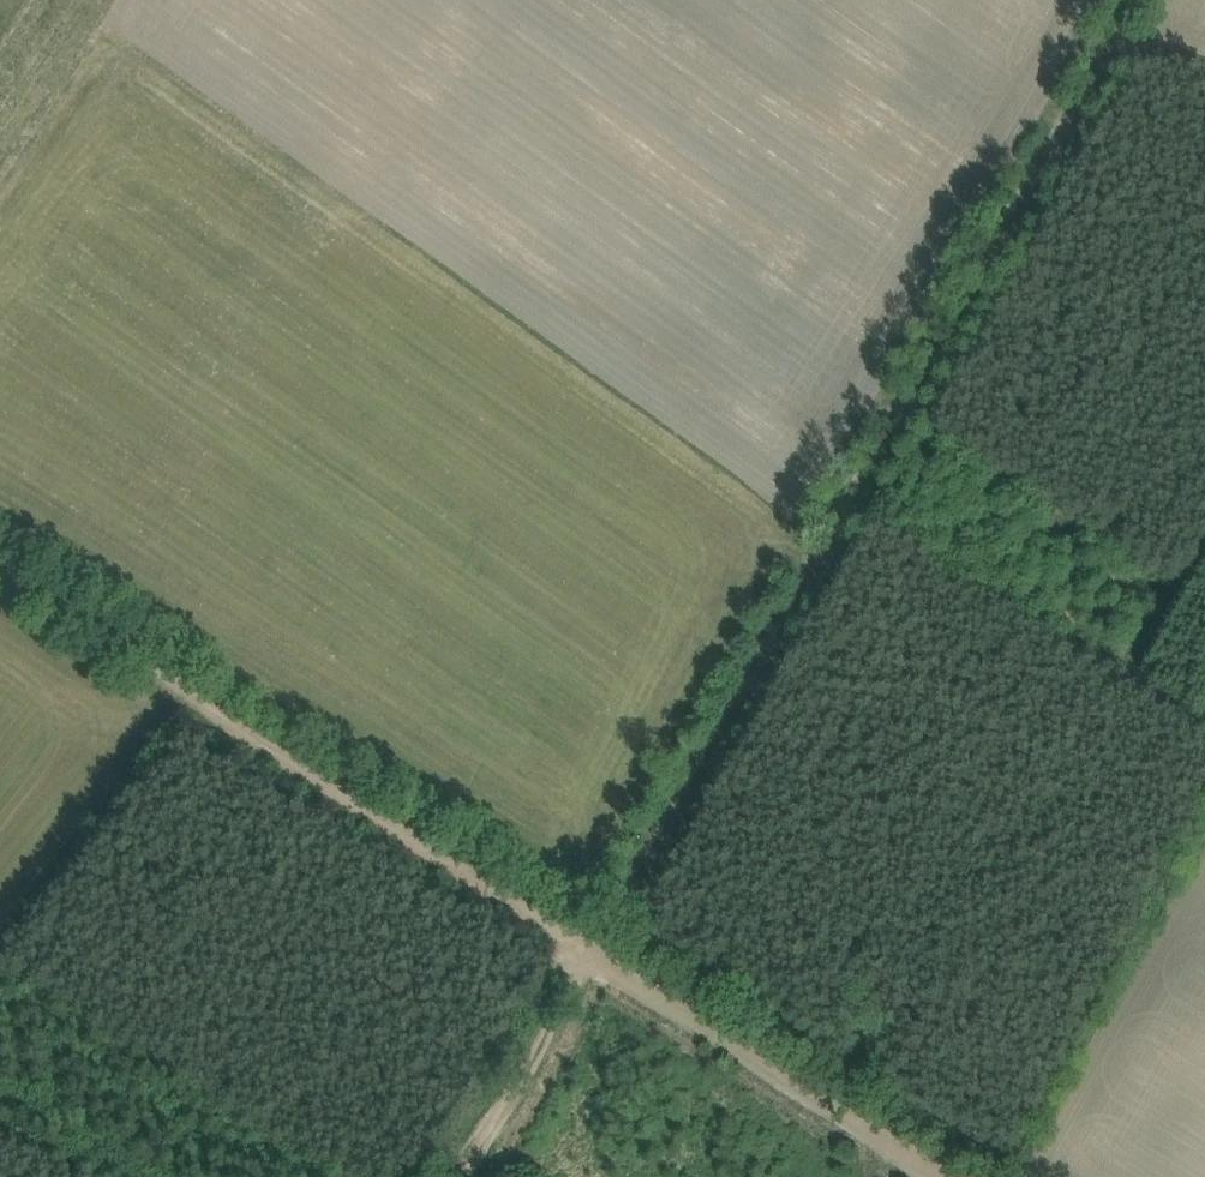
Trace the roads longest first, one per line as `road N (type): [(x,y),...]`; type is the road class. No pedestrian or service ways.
road 1 (track): [(0,573),(944,1176)]

